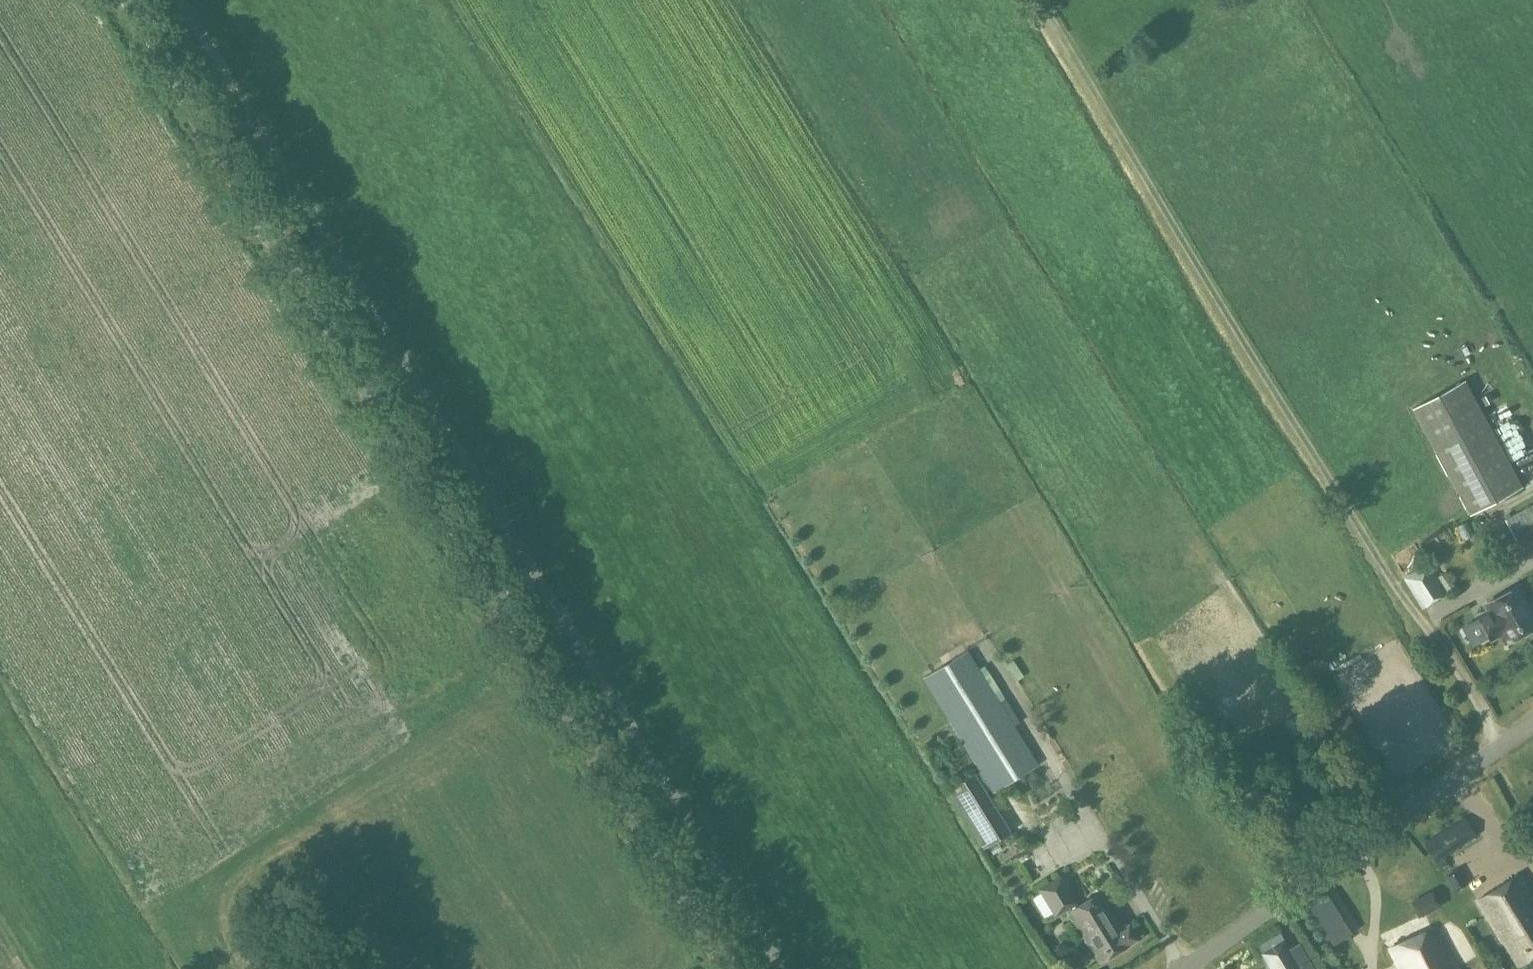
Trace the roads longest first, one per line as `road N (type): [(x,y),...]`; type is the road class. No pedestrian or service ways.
road 1 (unclassified): [(127,0),(728,968)]
road 2 (unclassified): [(1183,968),(1532,720)]

